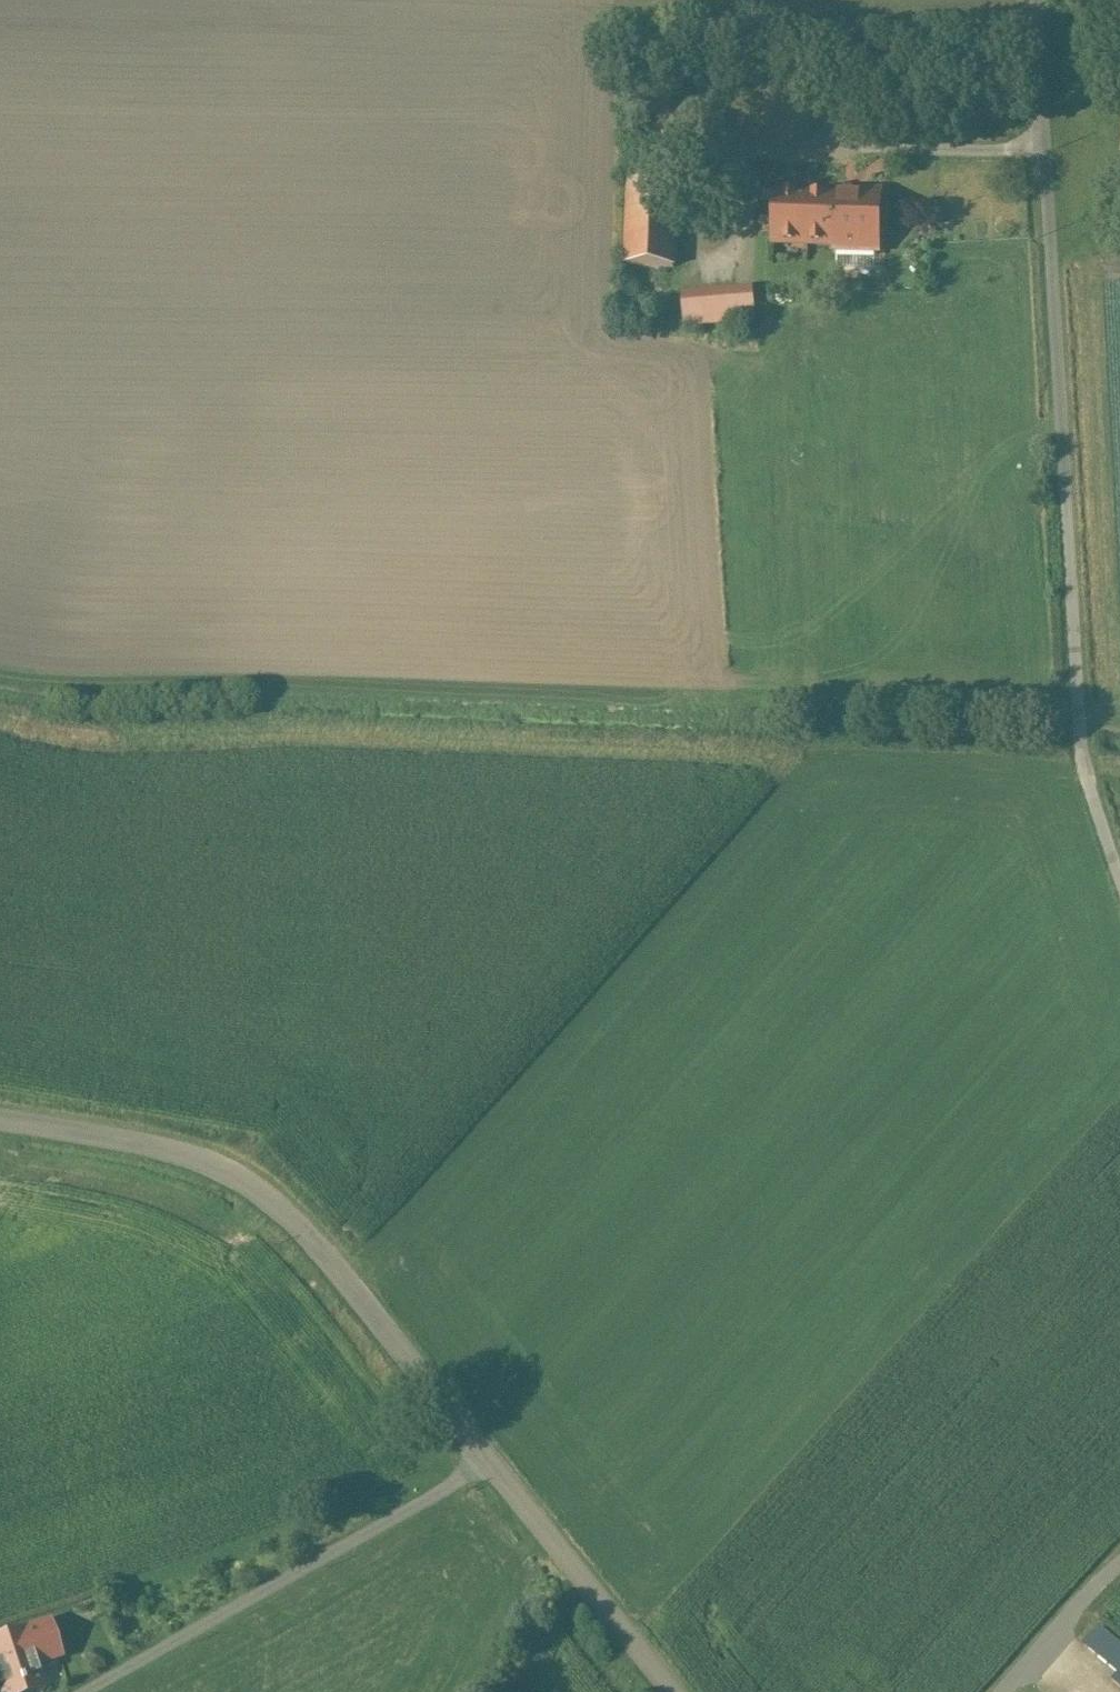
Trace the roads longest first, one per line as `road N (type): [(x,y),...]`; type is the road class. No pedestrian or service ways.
road 1 (unclassified): [(0,1117),(92,1130),(249,1180),(313,1240),(671,1691)]
road 2 (unclassified): [(1037,0),(1082,757),(1119,876)]
road 3 (unclassified): [(1006,1691),(1119,1571)]

